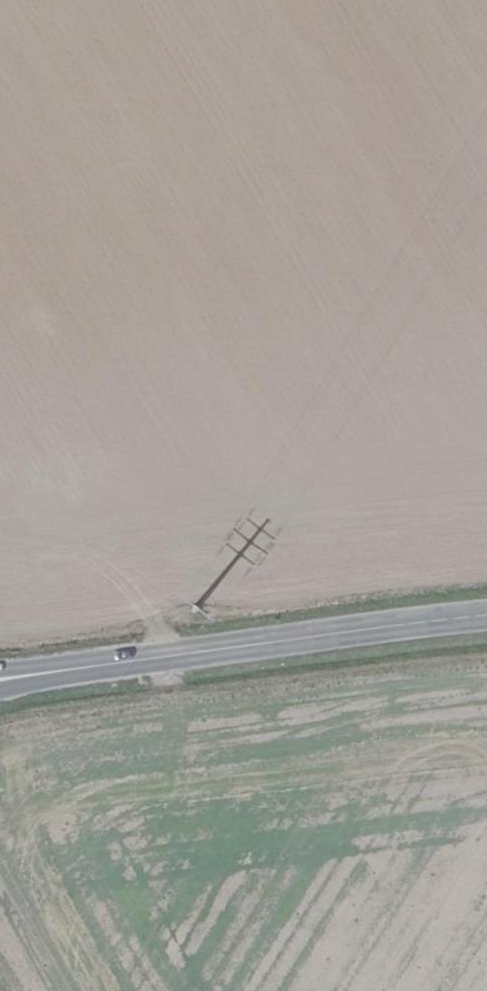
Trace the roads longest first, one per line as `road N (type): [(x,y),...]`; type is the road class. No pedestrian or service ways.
road 1 (tertiary): [(486,618),(0,680)]

